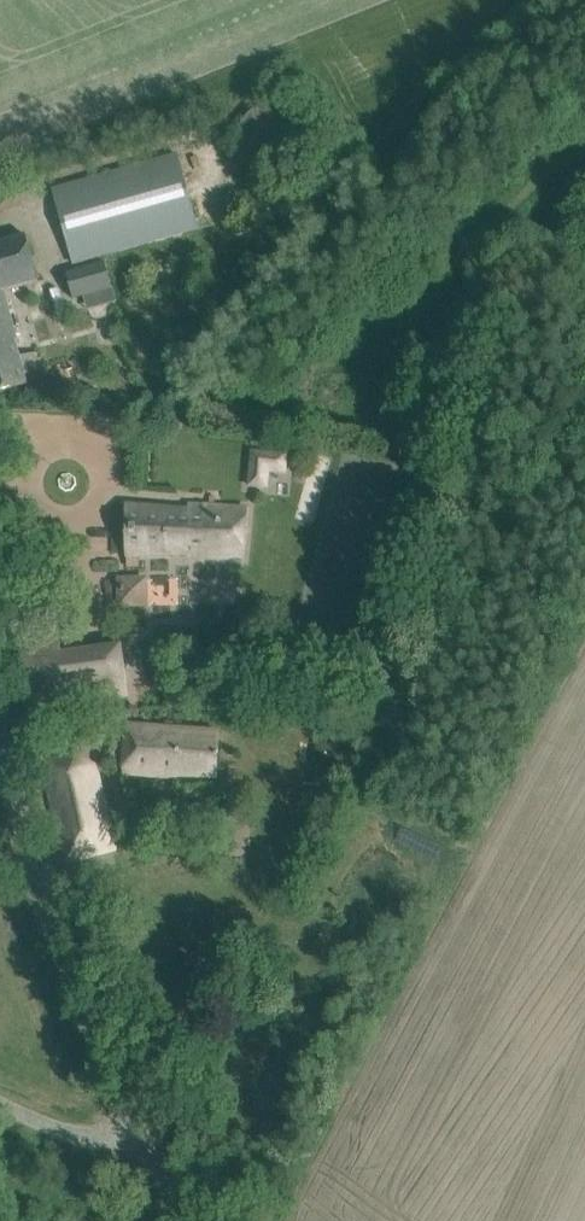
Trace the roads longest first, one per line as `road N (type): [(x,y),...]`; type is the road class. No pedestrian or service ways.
road 1 (unclassified): [(141,1133),(104,1080),(33,904),(0,788)]
road 2 (unclassified): [(141,1133),(59,1132),(0,1107)]

